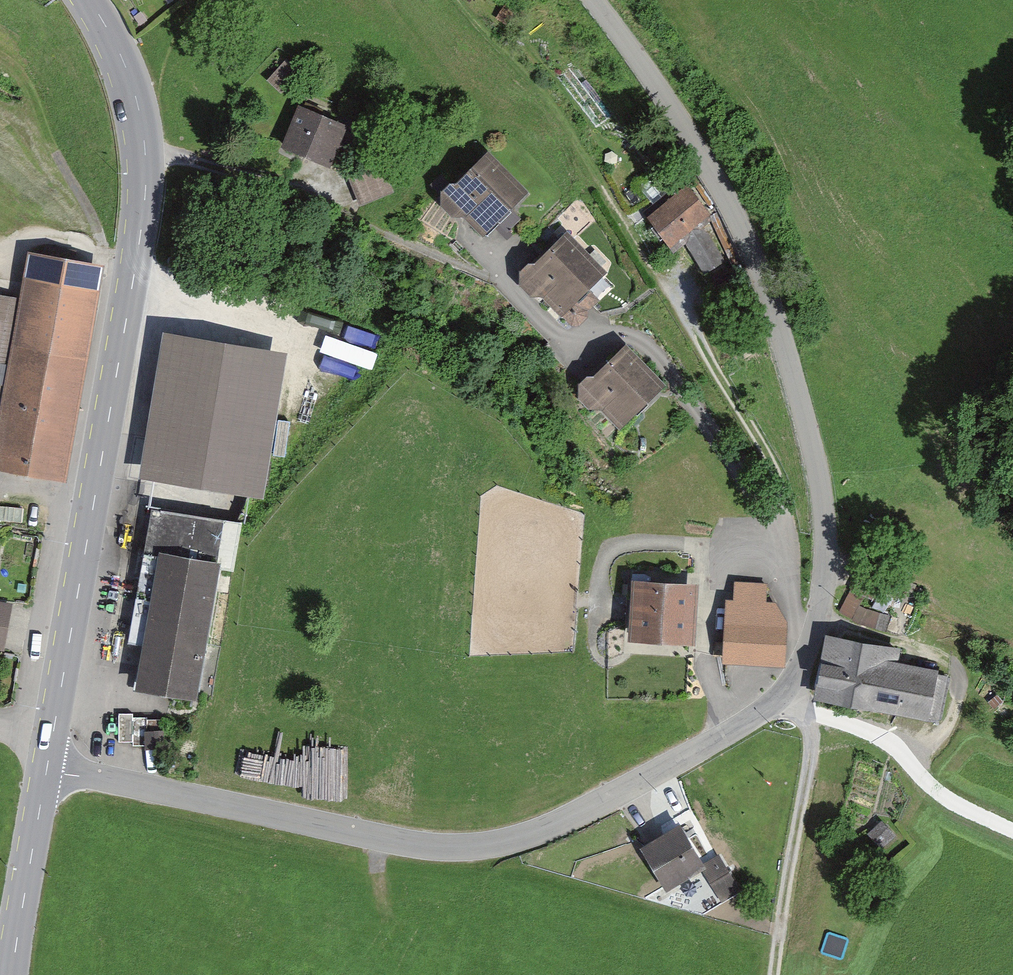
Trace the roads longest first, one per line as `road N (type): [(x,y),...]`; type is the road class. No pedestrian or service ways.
road 1 (secondary): [(48,769),(145,201),(139,114),(123,59),(88,0)]
road 2 (unclassified): [(48,769),(383,841),(492,848),(685,760),(789,696)]
road 3 (unclassified): [(809,659),(824,584),(821,494),(783,343),(733,214),(681,120),(595,0)]
road 4 (residential): [(465,237),(575,352),(600,337),(631,333),(659,359),(773,513),(809,659)]
road 5 (track): [(451,0),(558,120),(664,287)]
road 6 (unclassified): [(775,974),(815,719),(789,696)]
road 7 (track): [(815,719),(890,746),(926,785),(1012,833)]
road 8 (secondary): [(14,974),(48,769)]
road 9 (track): [(135,283),(103,249),(34,235),(0,242)]

